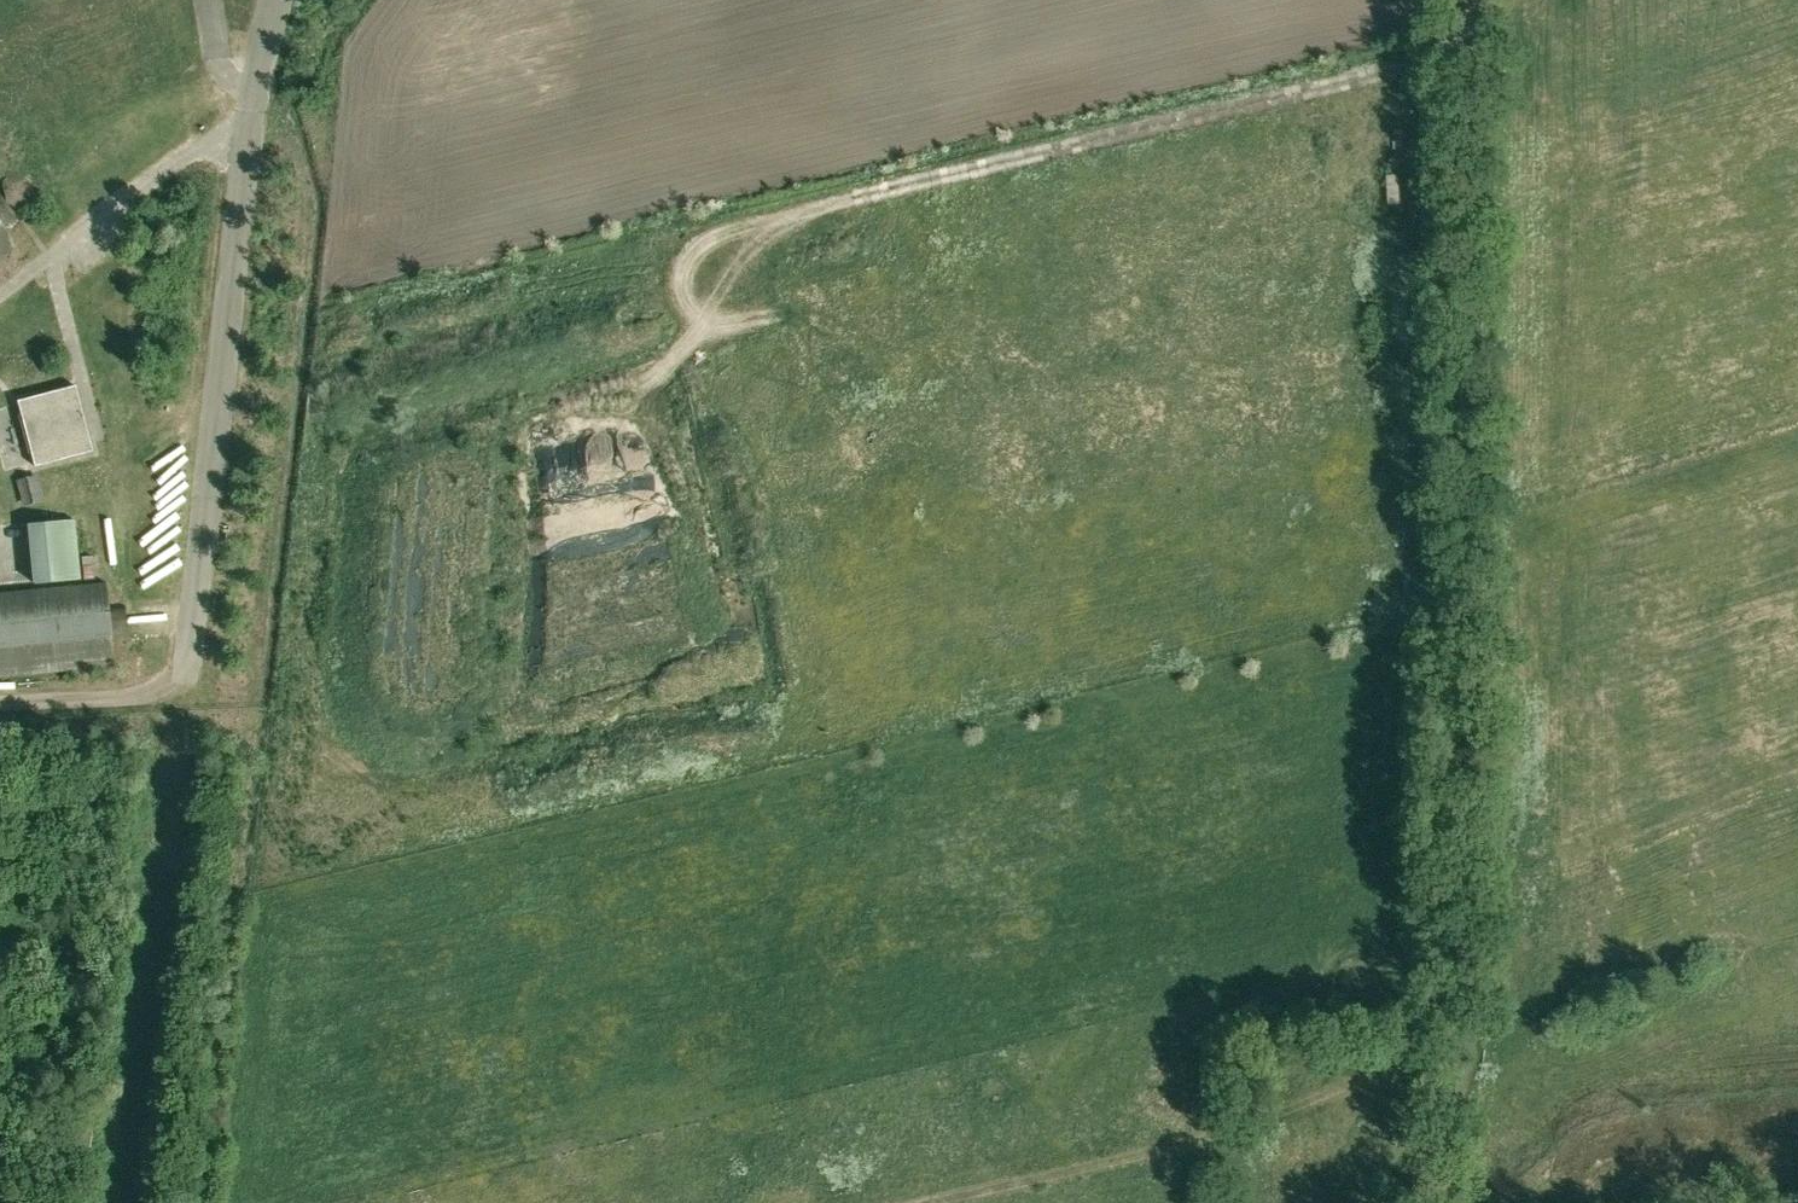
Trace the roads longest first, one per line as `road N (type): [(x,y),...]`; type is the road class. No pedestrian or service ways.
road 1 (unclassified): [(1420,1202),(1463,1059),(1471,955),(1476,0)]
road 2 (track): [(1463,1059),(1283,1061),(1163,1153),(916,1202)]
road 3 (track): [(187,700),(0,706)]

